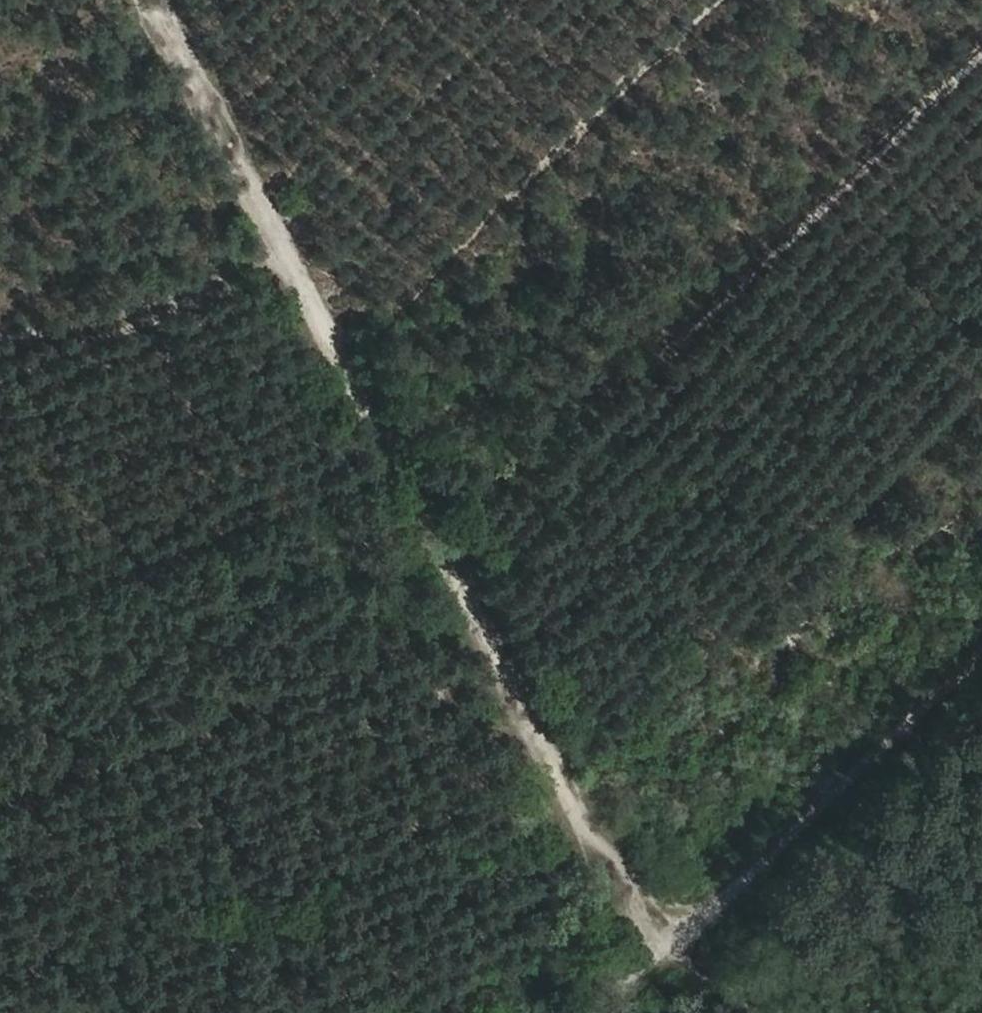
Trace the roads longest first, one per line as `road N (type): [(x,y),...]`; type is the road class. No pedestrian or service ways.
road 1 (track): [(657,948),(458,551),(157,0)]
road 2 (track): [(594,1012),(981,643)]

